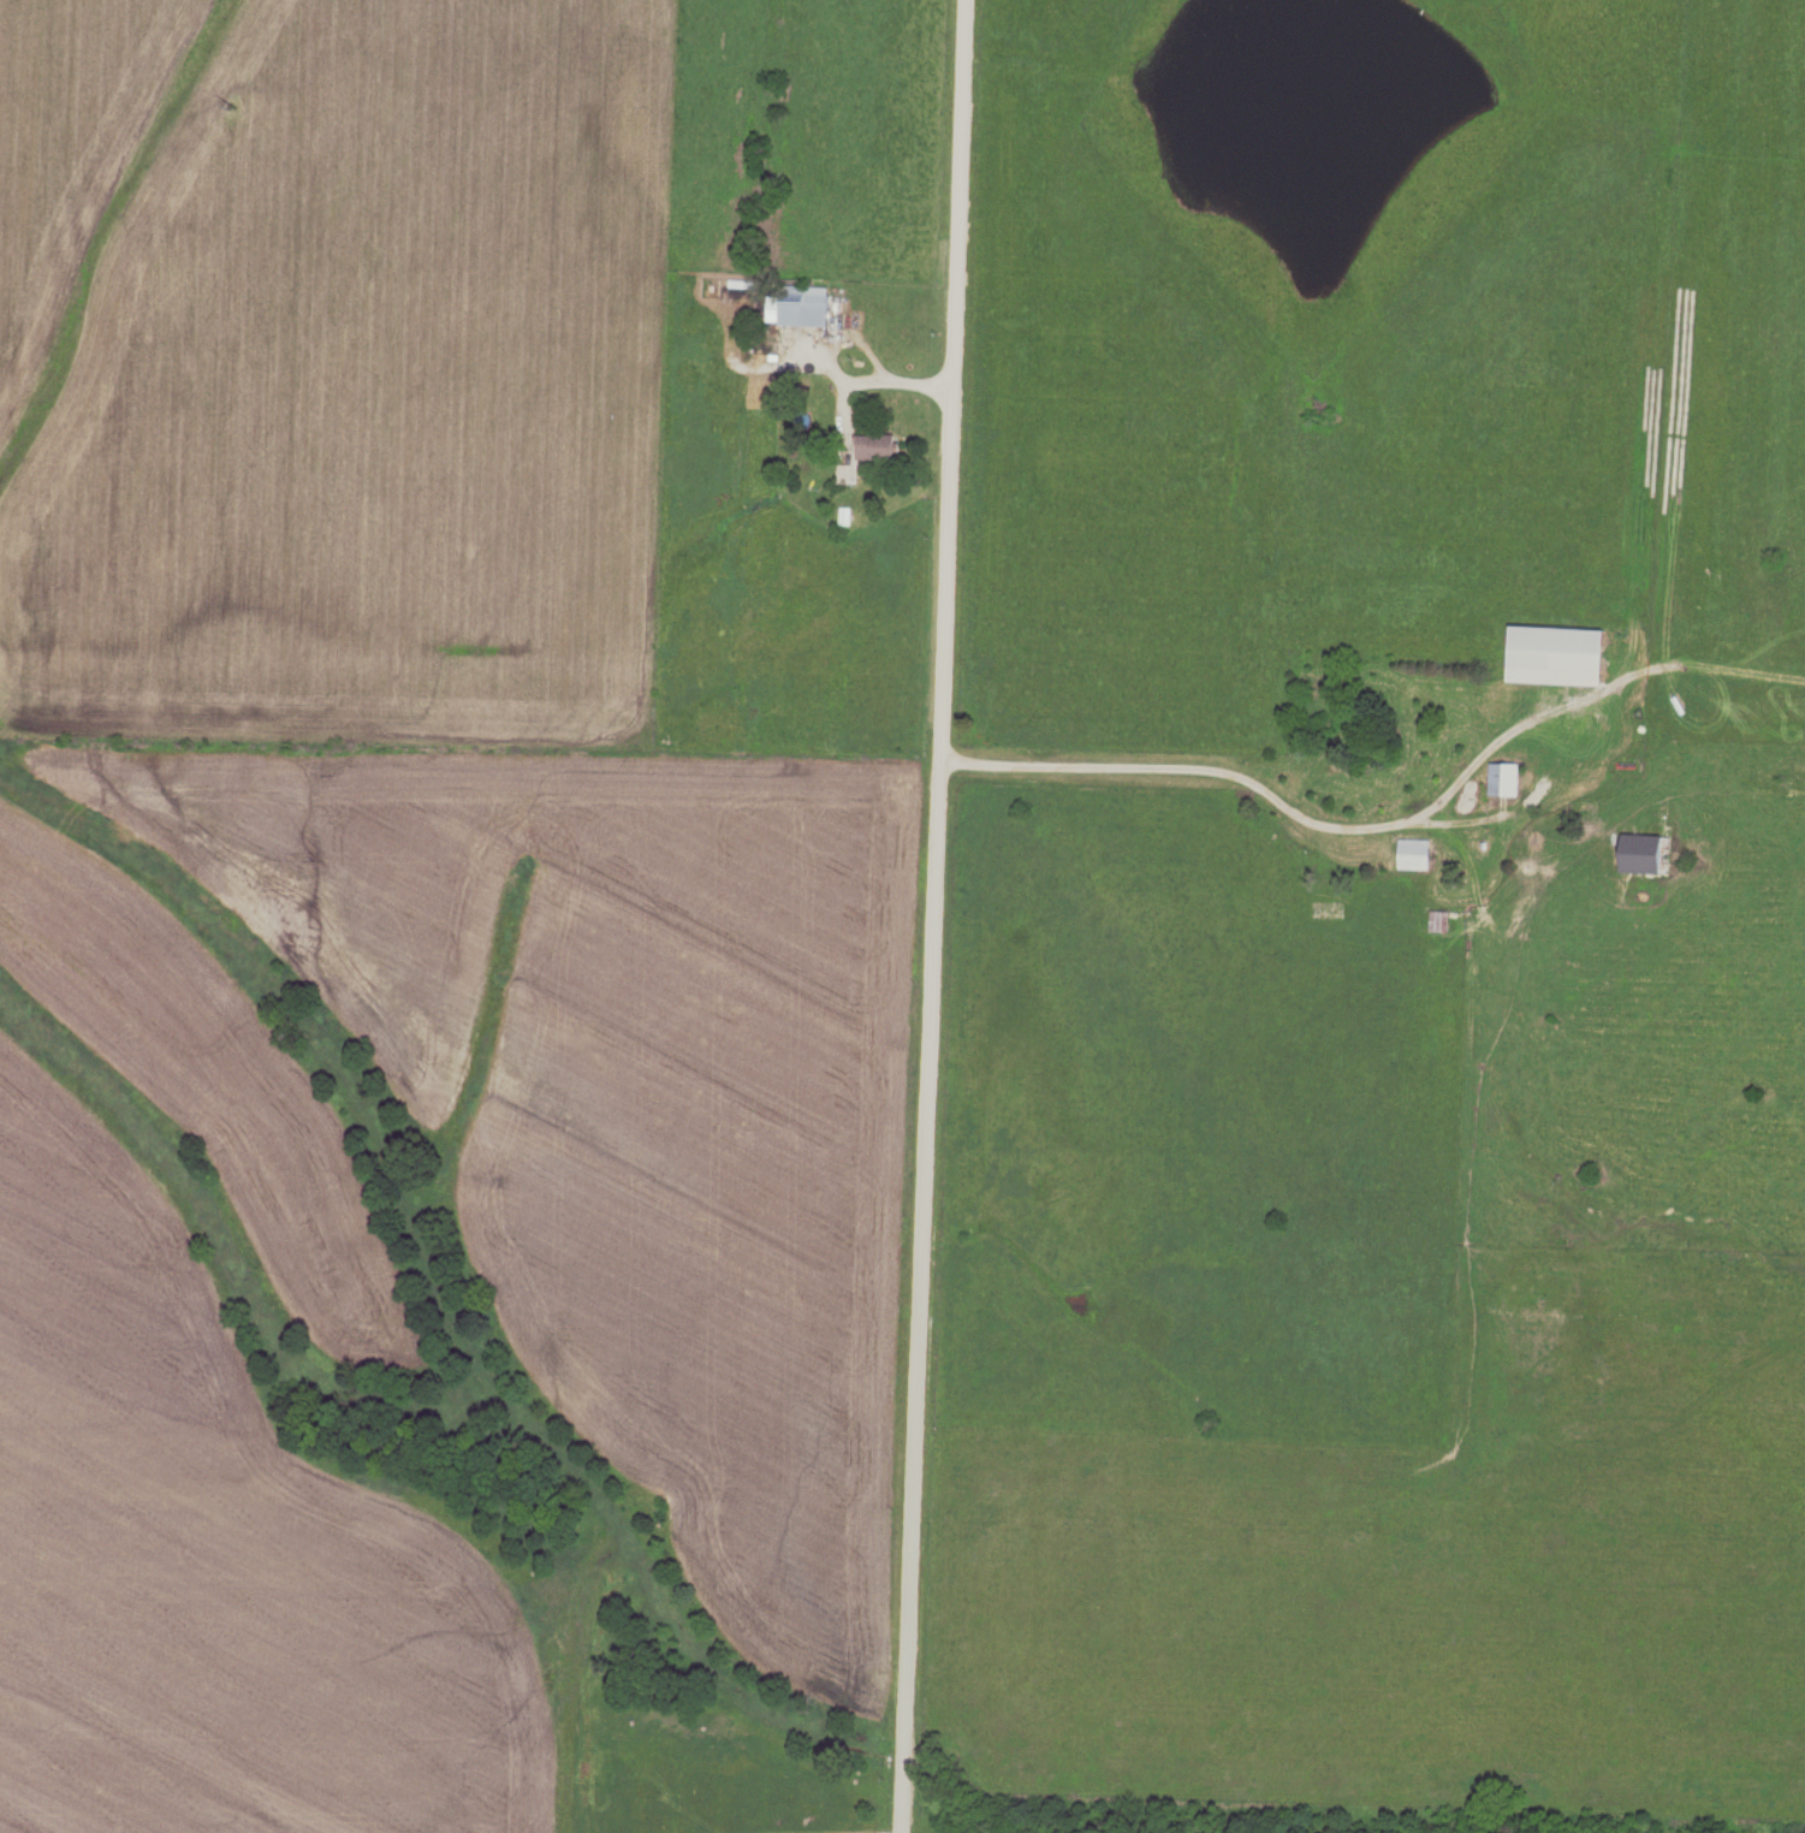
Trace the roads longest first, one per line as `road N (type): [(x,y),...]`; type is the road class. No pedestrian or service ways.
road 1 (residential): [(890,1832),(954,0)]

